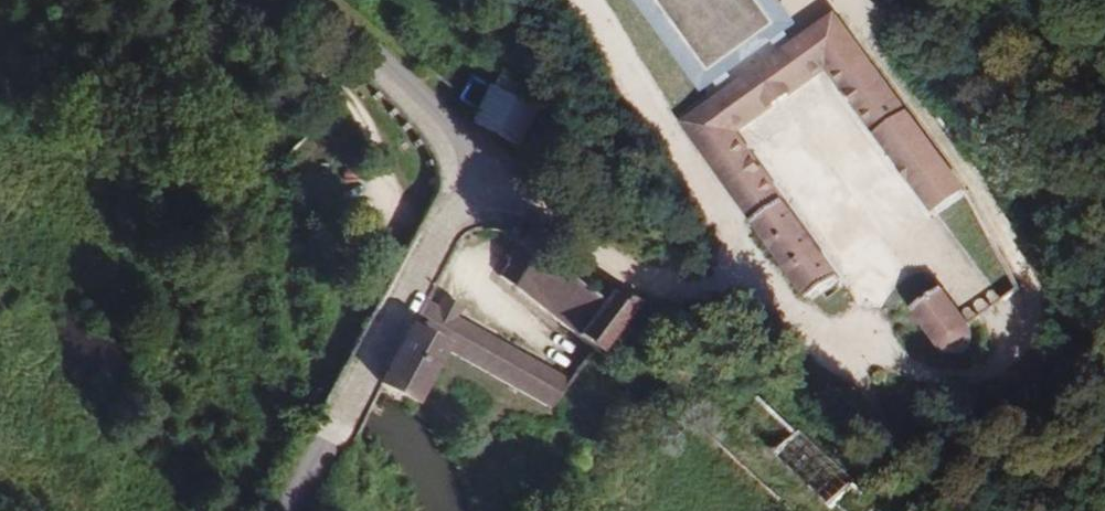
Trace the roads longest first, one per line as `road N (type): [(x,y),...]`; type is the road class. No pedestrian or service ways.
road 1 (residential): [(278,510),(453,199),(460,168),(446,128),(311,0)]
road 2 (track): [(468,288),(392,209),(354,116),(248,0)]
road 3 (track): [(743,269),(776,316),(831,355),(933,379),(984,374),(1018,356)]
road 4 (track): [(586,0),(743,269)]
road 5 (track): [(460,168),(657,293)]

